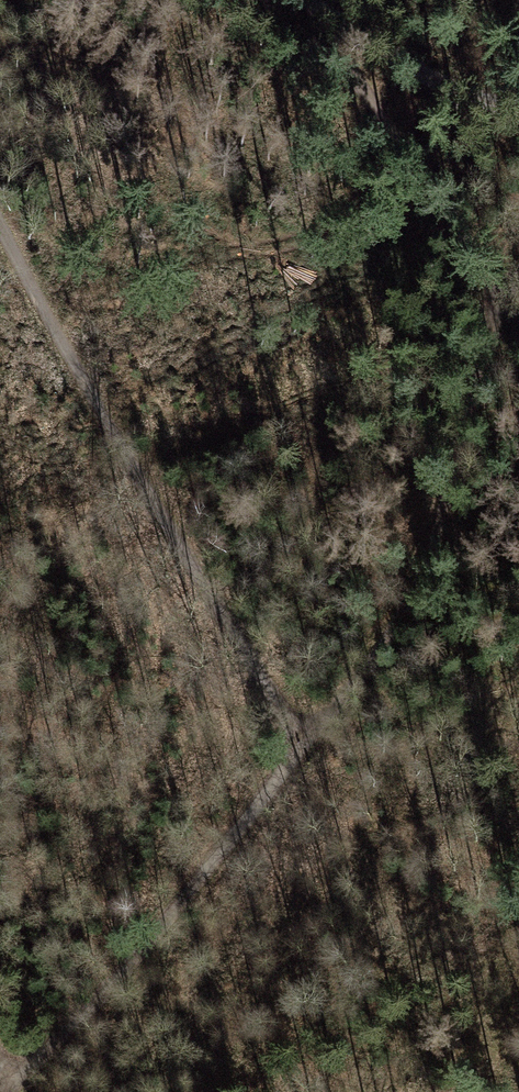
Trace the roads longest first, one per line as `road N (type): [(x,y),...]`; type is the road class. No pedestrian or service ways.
road 1 (track): [(518,292),(402,612),(42,1091)]
road 2 (track): [(0,234),(308,741)]
road 3 (track): [(328,30),(380,121),(518,324)]
road 4 (track): [(328,30),(518,109)]

